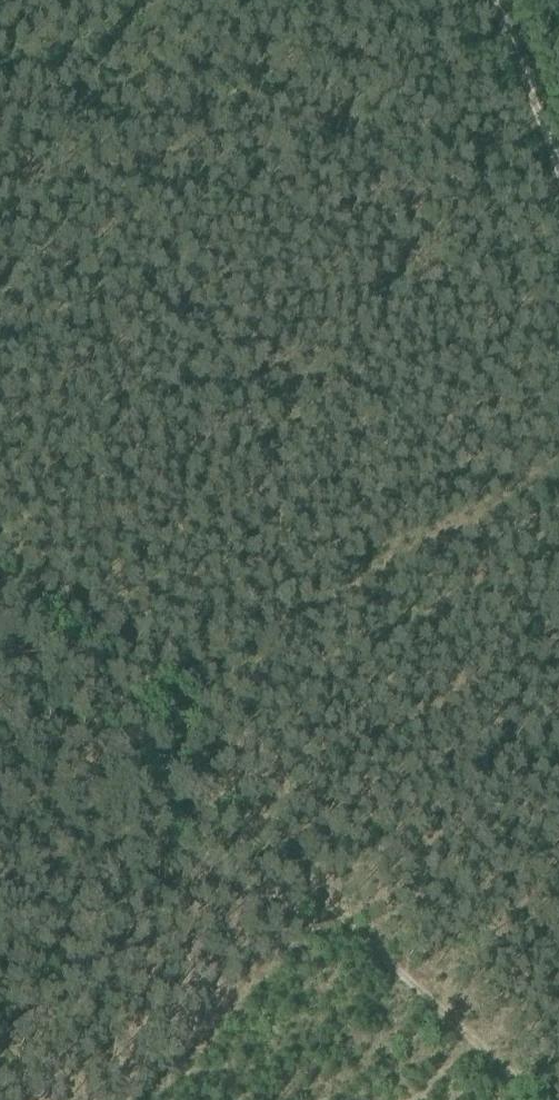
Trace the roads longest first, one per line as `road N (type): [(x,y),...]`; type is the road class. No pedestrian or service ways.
road 1 (track): [(539,1099),(0,596)]
road 2 (track): [(492,0),(558,179)]

